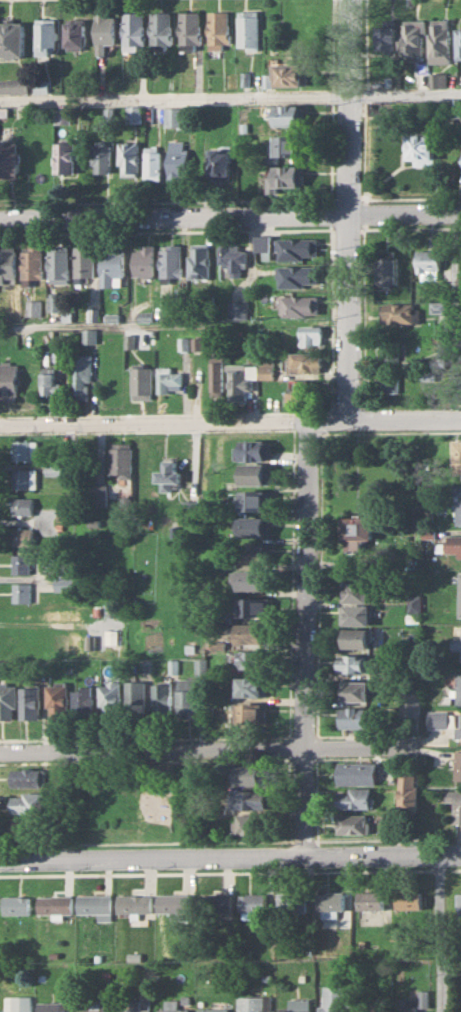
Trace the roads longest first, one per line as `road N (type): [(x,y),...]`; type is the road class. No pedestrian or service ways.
road 1 (residential): [(0,220),(460,211)]
road 2 (residential): [(0,859),(460,850)]
road 3 (residential): [(0,424),(460,418)]
road 4 (residential): [(308,421),(308,853)]
road 5 (residential): [(344,0),(348,420)]
road 6 (residential): [(0,748),(403,740)]
road 7 (residential): [(440,850),(441,1011)]

